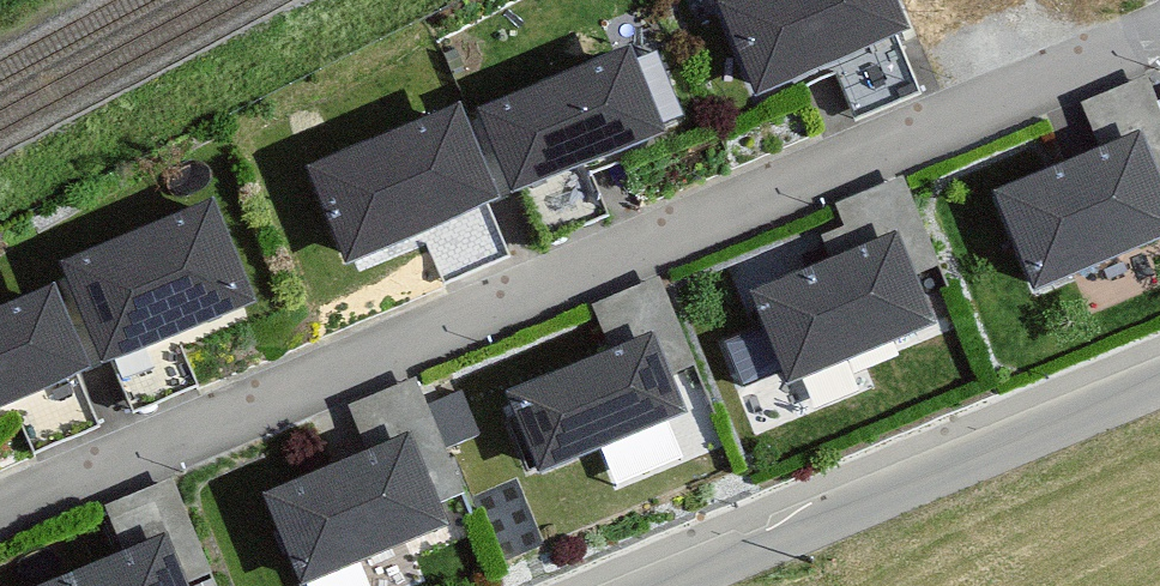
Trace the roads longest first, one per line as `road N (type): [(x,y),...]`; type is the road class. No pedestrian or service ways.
road 1 (residential): [(1159,39),(0,514)]
road 2 (residential): [(659,585),(1159,381)]

